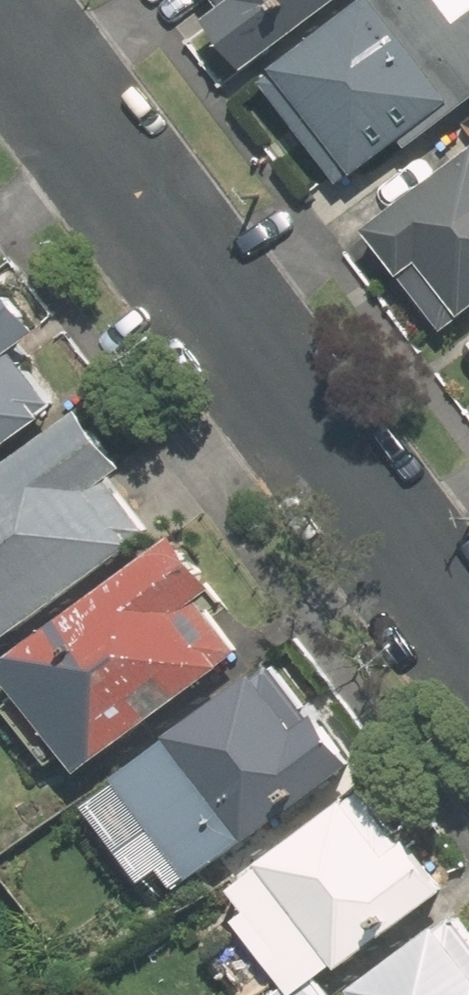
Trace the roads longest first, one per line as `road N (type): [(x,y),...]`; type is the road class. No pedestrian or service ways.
road 1 (residential): [(468,636),(0,15)]

